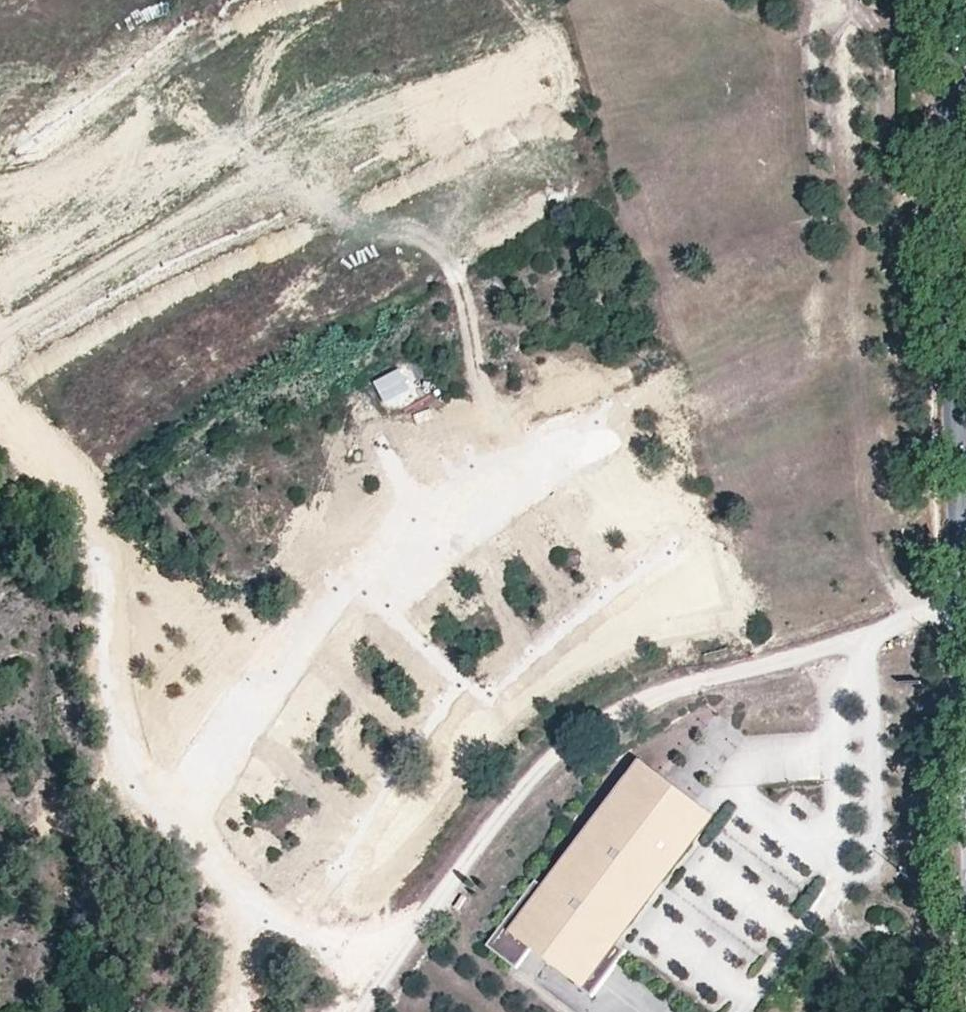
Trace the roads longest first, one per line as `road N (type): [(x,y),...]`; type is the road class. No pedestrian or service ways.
road 1 (tertiary): [(960,0),(956,605),(965,793)]
road 2 (residential): [(0,347),(281,177),(610,30)]
road 3 (track): [(360,1011),(442,891),(557,752),(614,712),(668,690),(858,640)]
road 4 (residential): [(171,815),(301,632),(366,564),(653,399)]
road 5 (residential): [(143,773),(110,723),(0,423)]
road 6 (residential): [(381,981),(288,928),(171,815)]
road 7 (residential): [(143,773),(0,842)]

